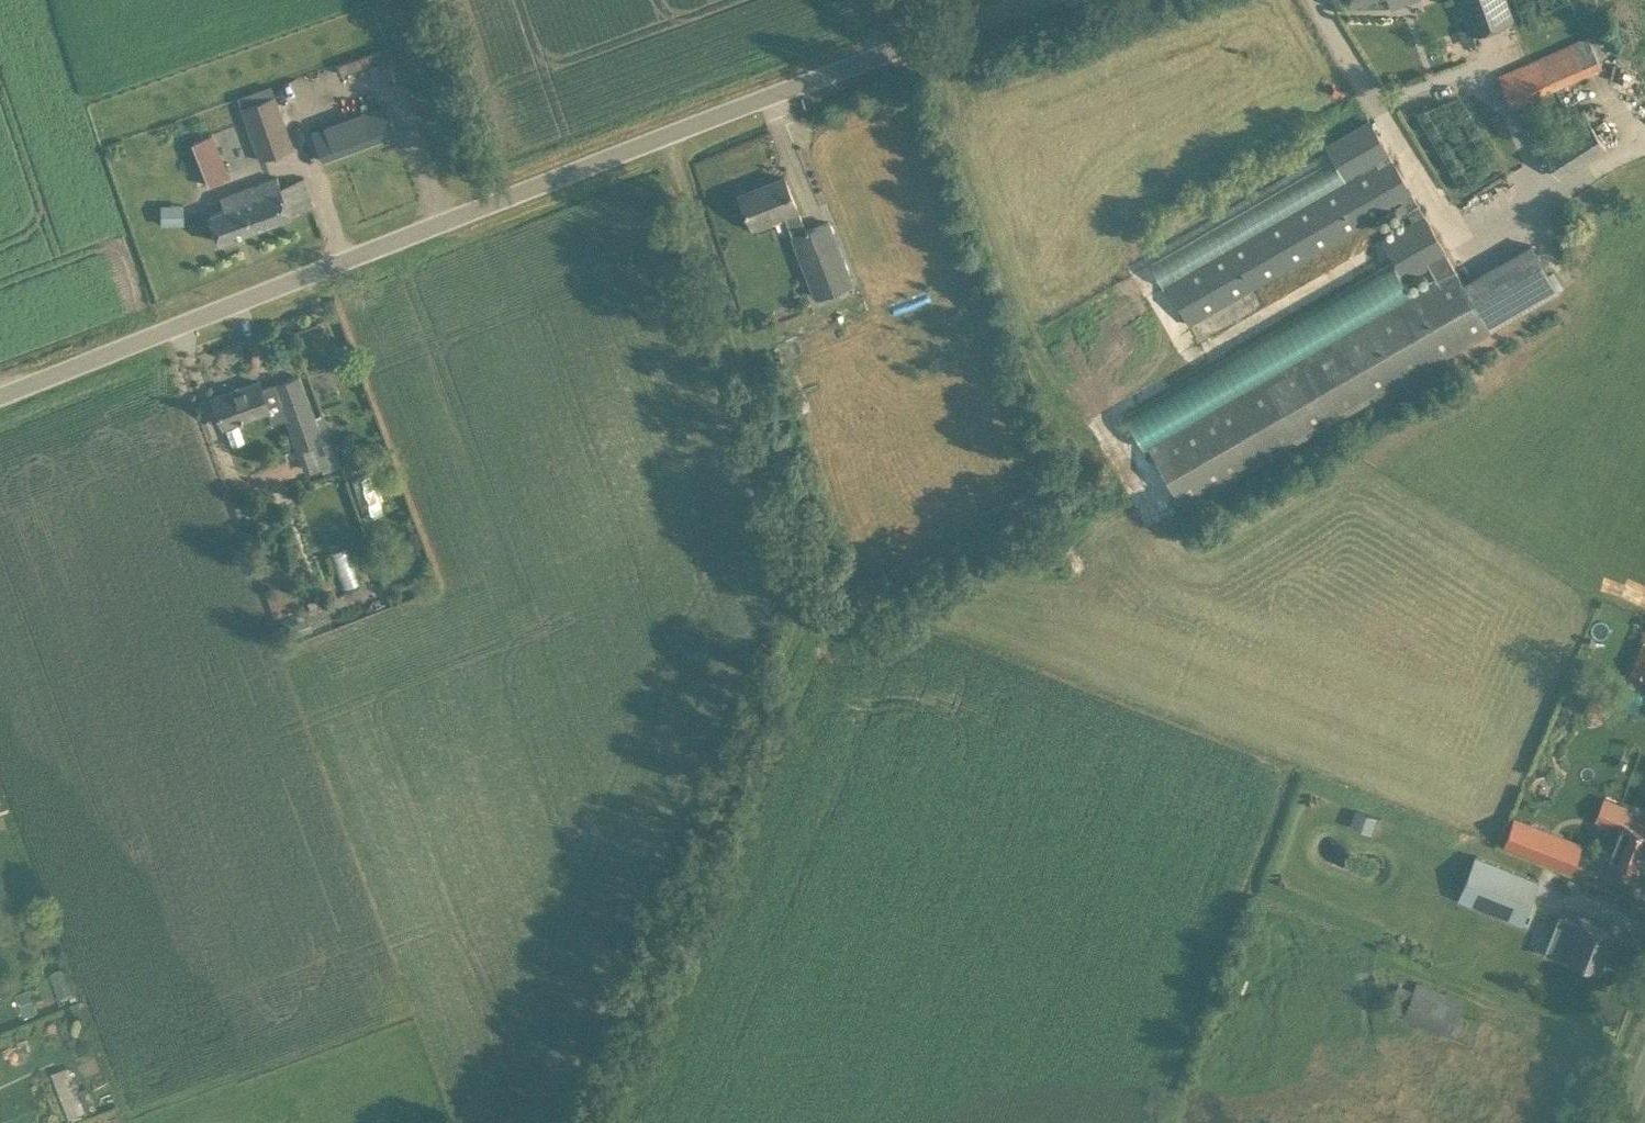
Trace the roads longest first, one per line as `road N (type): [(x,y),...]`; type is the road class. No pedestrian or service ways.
road 1 (unclassified): [(0,405),(1048,0)]

